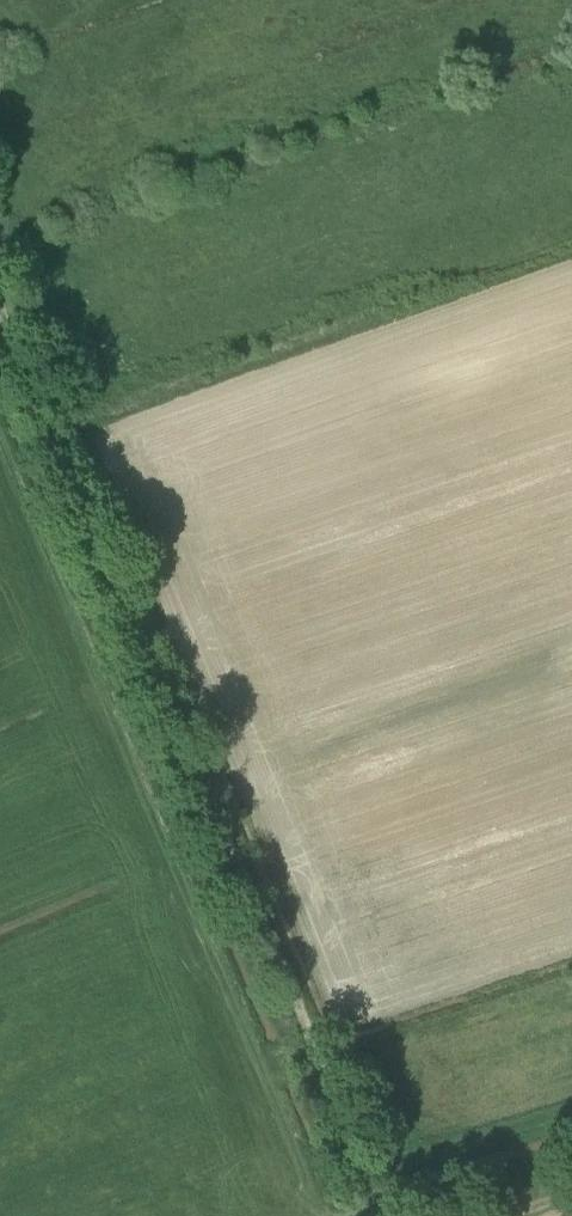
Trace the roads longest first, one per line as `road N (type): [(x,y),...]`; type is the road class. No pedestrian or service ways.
road 1 (track): [(0,304),(387,1215)]
road 2 (track): [(334,1215),(0,407)]

